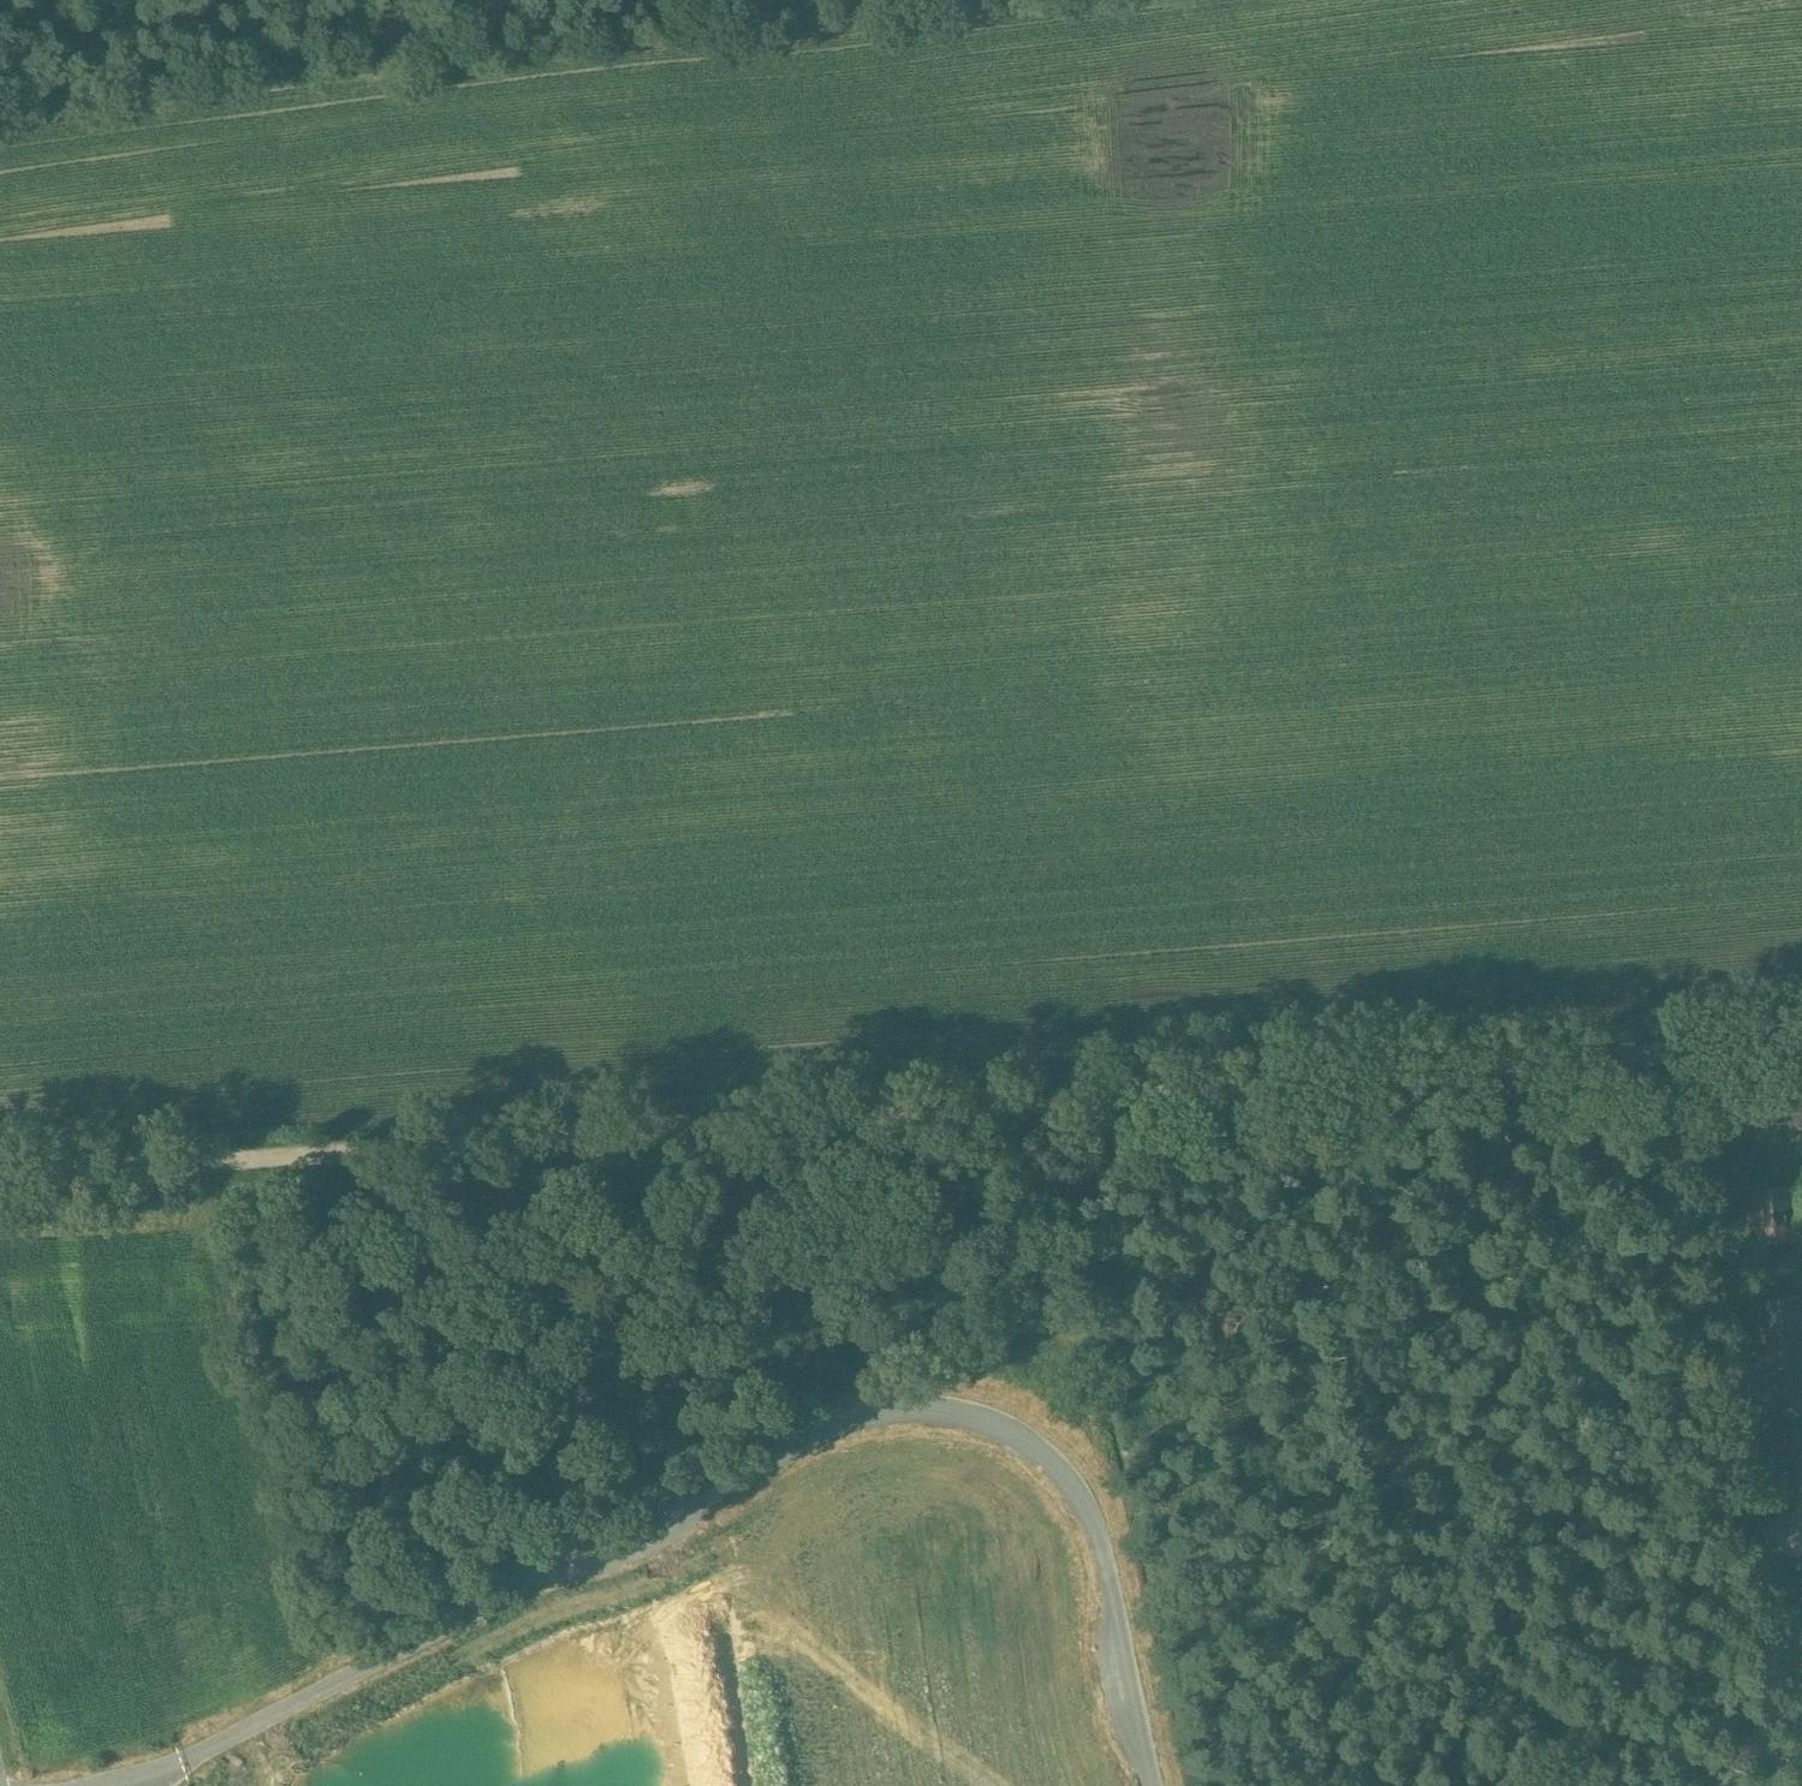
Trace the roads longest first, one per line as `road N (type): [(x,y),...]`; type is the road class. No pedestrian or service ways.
road 1 (track): [(1801,1050),(0,1183)]
road 2 (unclassified): [(113,1785),(799,1428),(865,1404),(922,1400),(979,1413),(1036,1448),(1088,1510),(1154,1785)]

